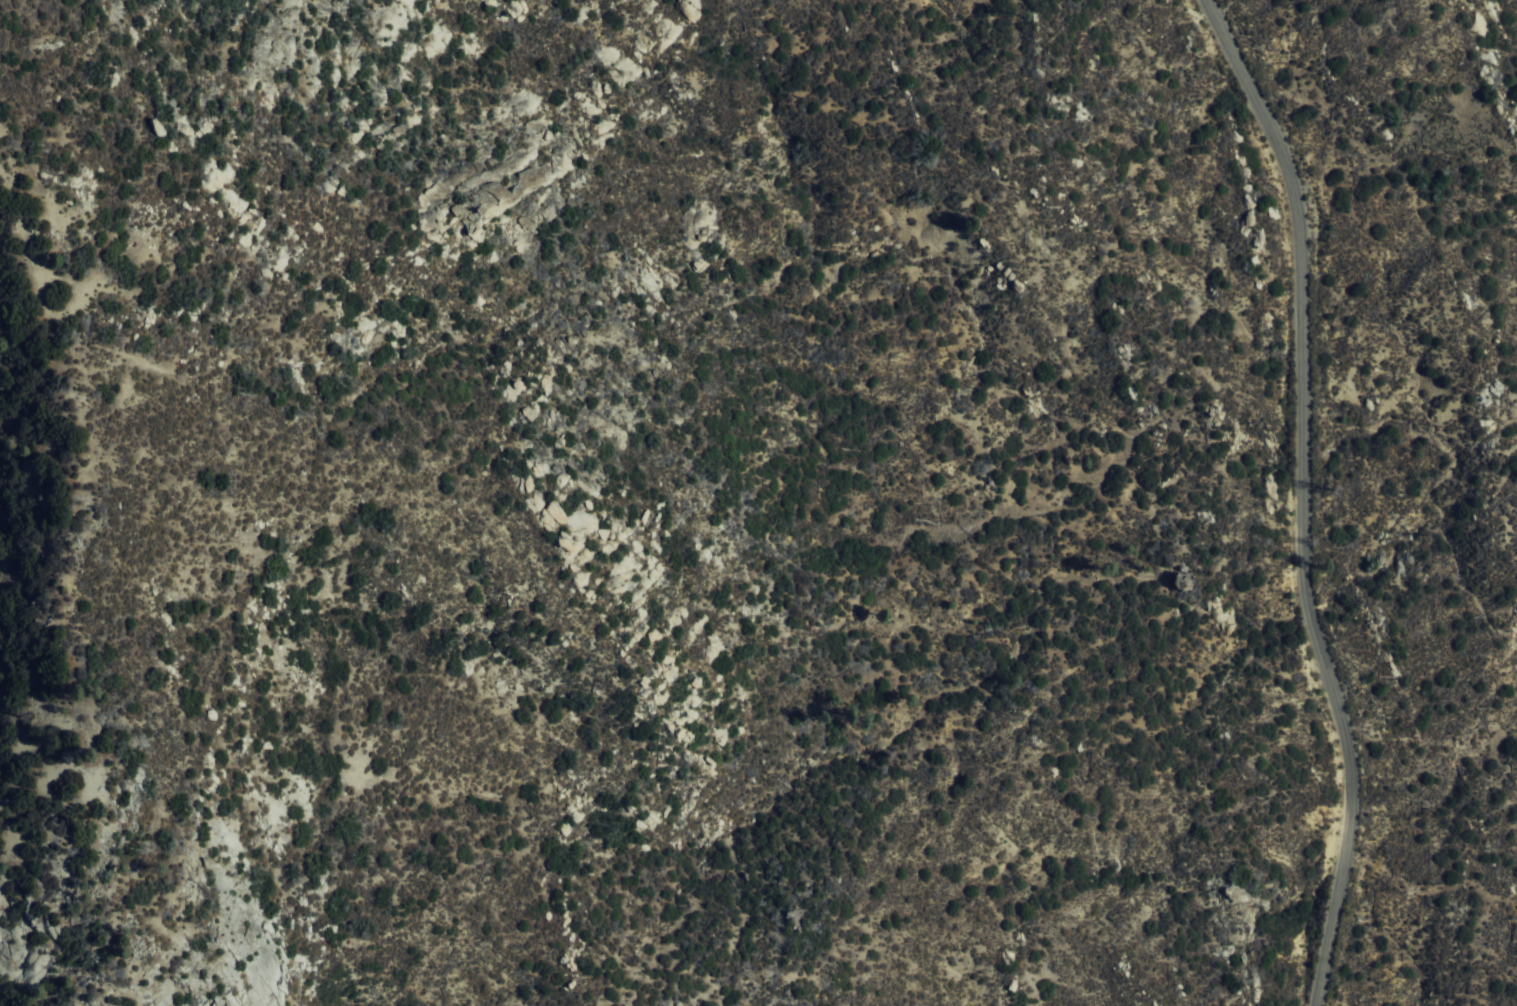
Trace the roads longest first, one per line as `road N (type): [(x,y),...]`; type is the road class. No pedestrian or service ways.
road 1 (residential): [(1204,0),(1277,137),(1301,217),(1297,594),(1345,740),(1346,829),(1311,1005)]

